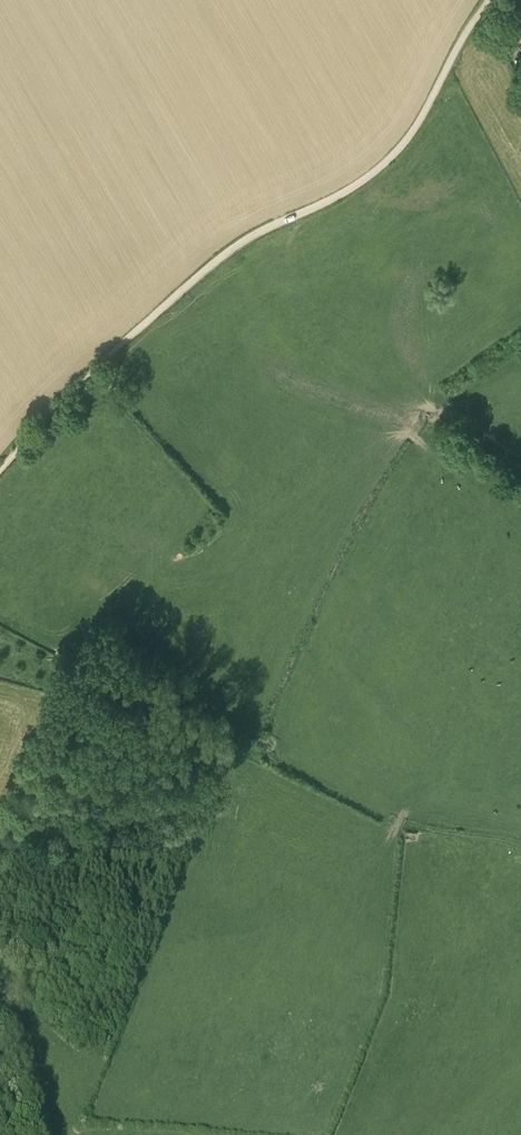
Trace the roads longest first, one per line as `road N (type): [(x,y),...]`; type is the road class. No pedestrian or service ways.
road 1 (unclassified): [(0,469),(112,352),(220,257),(355,185),(394,153),(488,0)]

